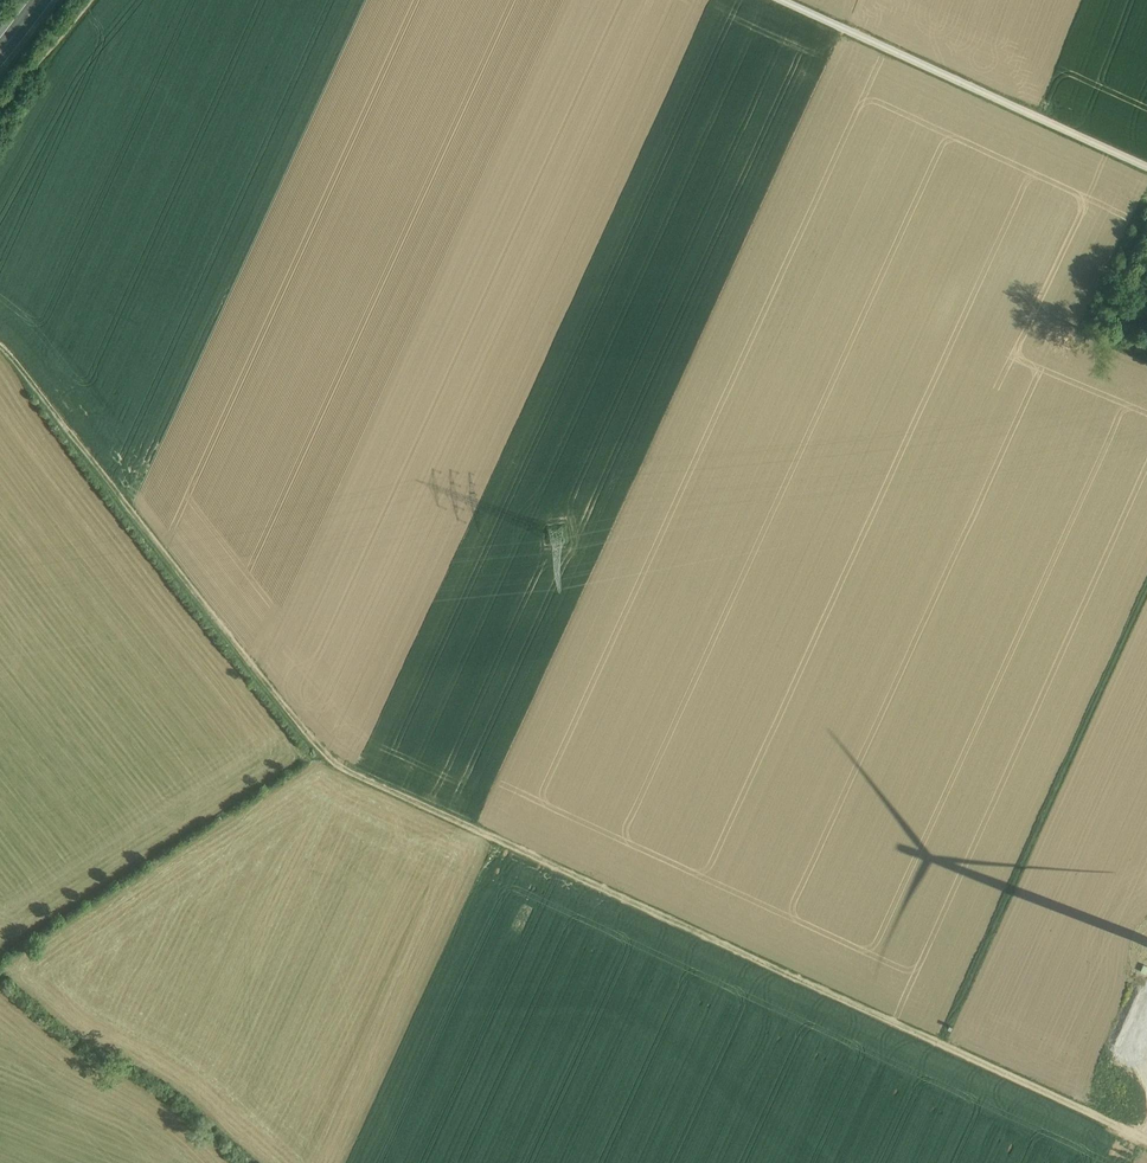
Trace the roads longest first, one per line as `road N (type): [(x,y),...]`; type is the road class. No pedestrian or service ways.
road 1 (track): [(0,345),(328,762),(1146,1138)]
road 2 (unclassified): [(1146,166),(786,0)]
road 3 (track): [(0,108),(87,0)]

